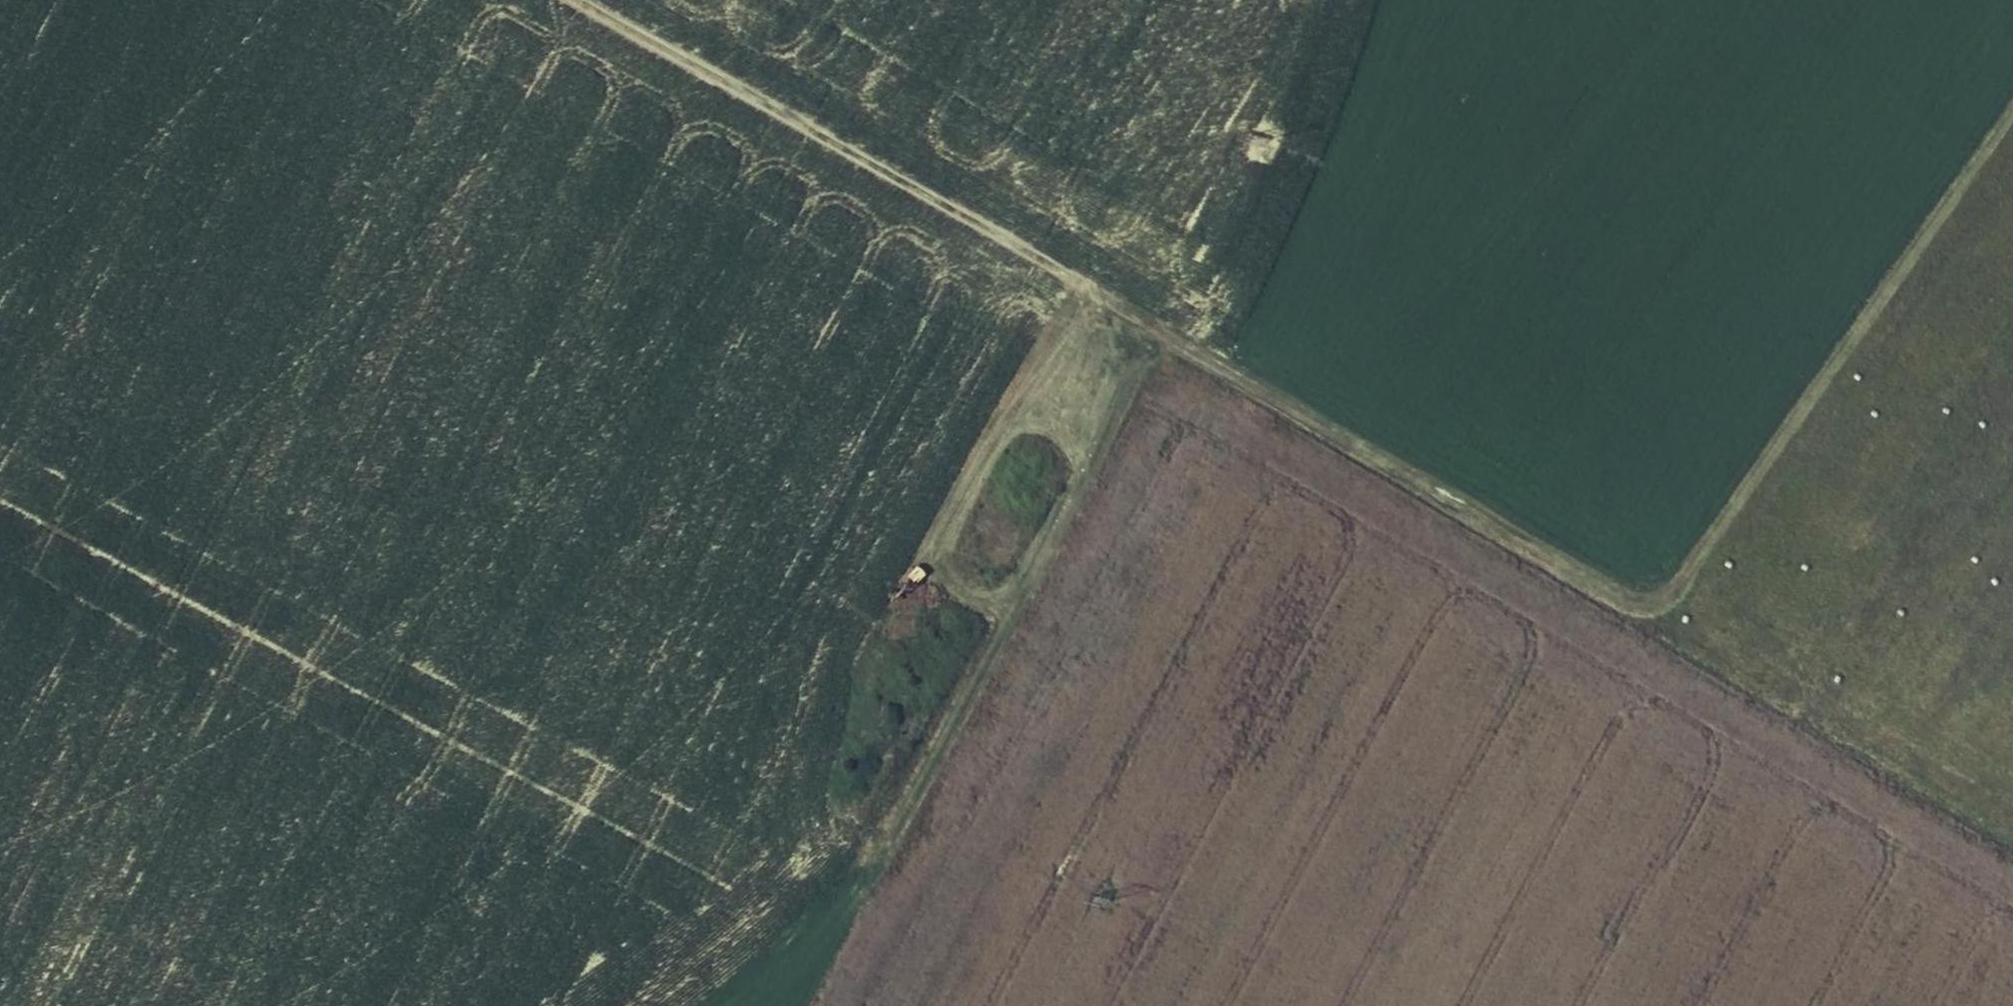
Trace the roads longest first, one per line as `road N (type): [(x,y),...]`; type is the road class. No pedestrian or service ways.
road 1 (track): [(575,0),(1093,285),(1627,599),(1664,605),(1691,584),(2012,116)]

